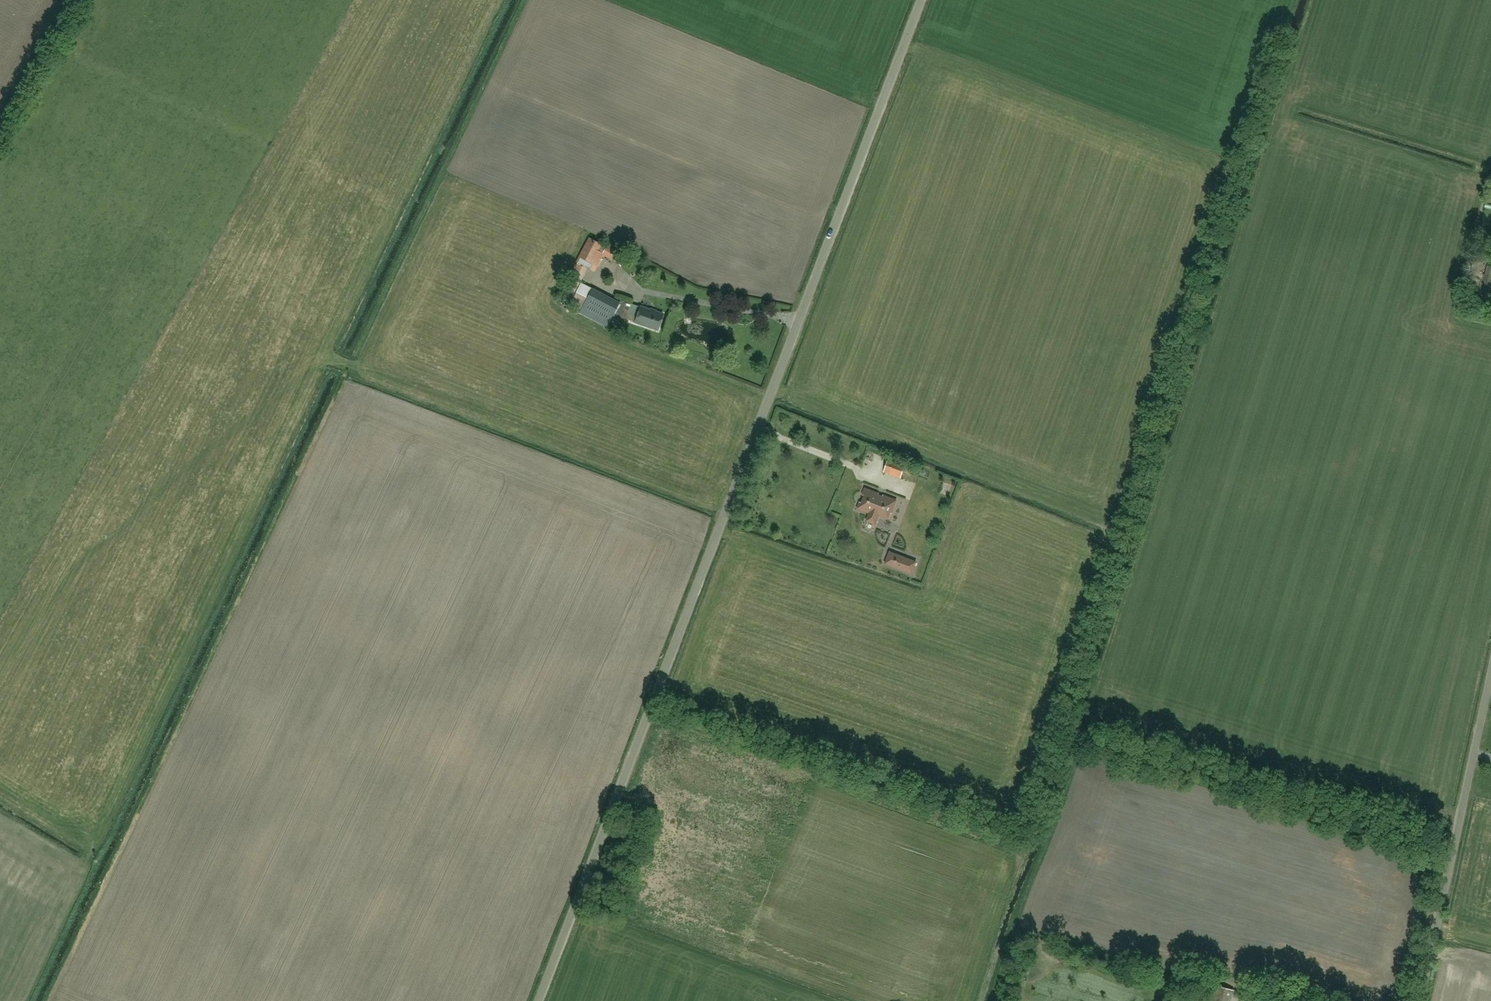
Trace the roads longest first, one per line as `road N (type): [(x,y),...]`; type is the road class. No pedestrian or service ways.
road 1 (unclassified): [(539,1000),(921,0)]
road 2 (unclassified): [(1426,1000),(1490,706)]
road 3 (unclassified): [(0,133),(77,0)]

